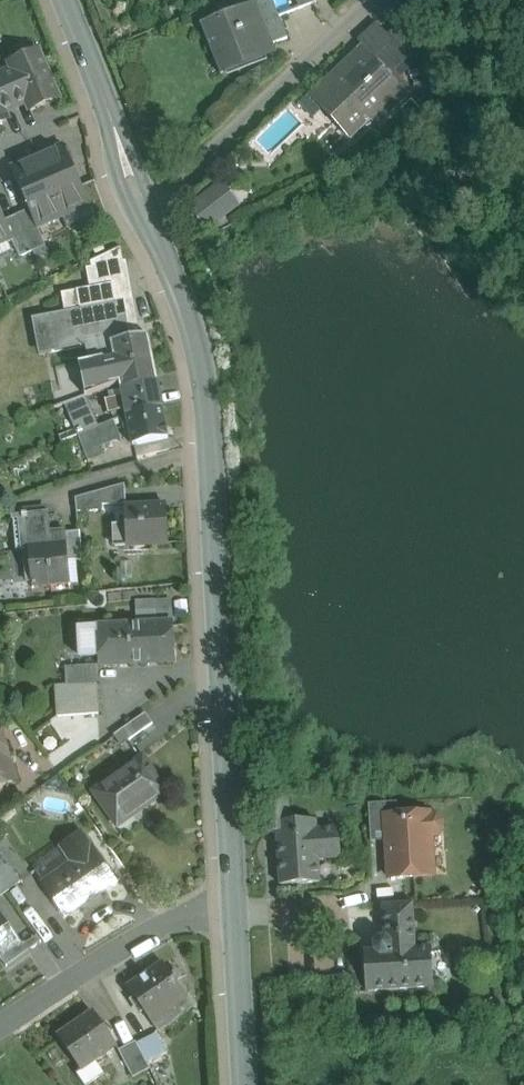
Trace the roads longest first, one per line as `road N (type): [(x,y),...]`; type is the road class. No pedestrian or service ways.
road 1 (secondary): [(233,906),(205,372),(148,217)]
road 2 (residential): [(376,0),(148,217)]
road 3 (unclassified): [(233,906),(172,922),(0,1026)]
road 4 (secondary): [(148,217),(66,0)]
road 5 (secondary): [(241,1084),(233,906)]

